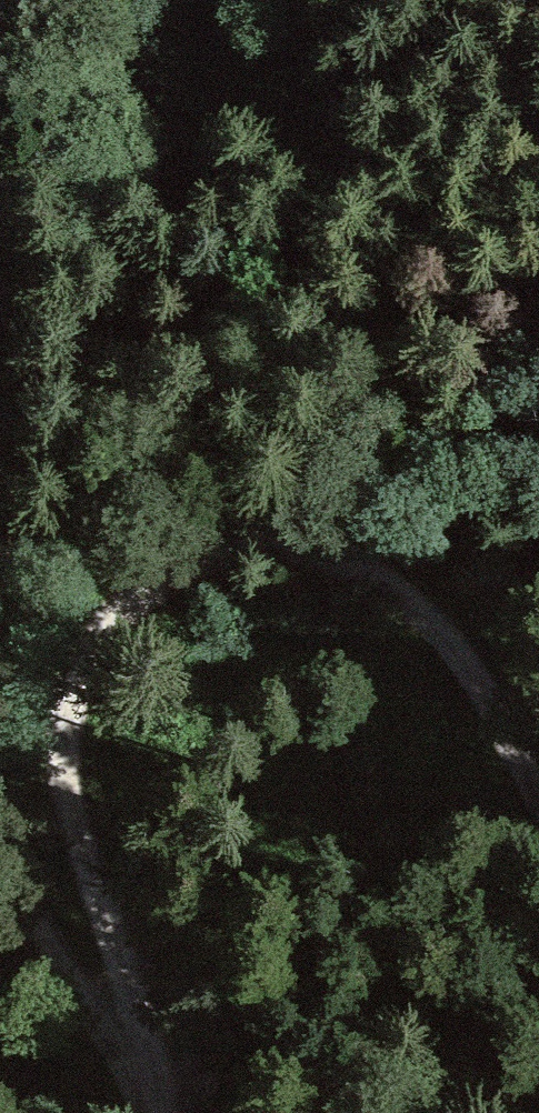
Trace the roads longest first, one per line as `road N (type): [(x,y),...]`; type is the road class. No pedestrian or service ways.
road 1 (track): [(538,805),(468,671),(424,612),(382,576),(330,550),(271,536),(208,539),(148,552),(87,593),(57,636),(42,684),(43,745),(54,820),(146,1081)]
road 2 (track): [(160,1112),(146,1081),(32,935),(0,866)]

